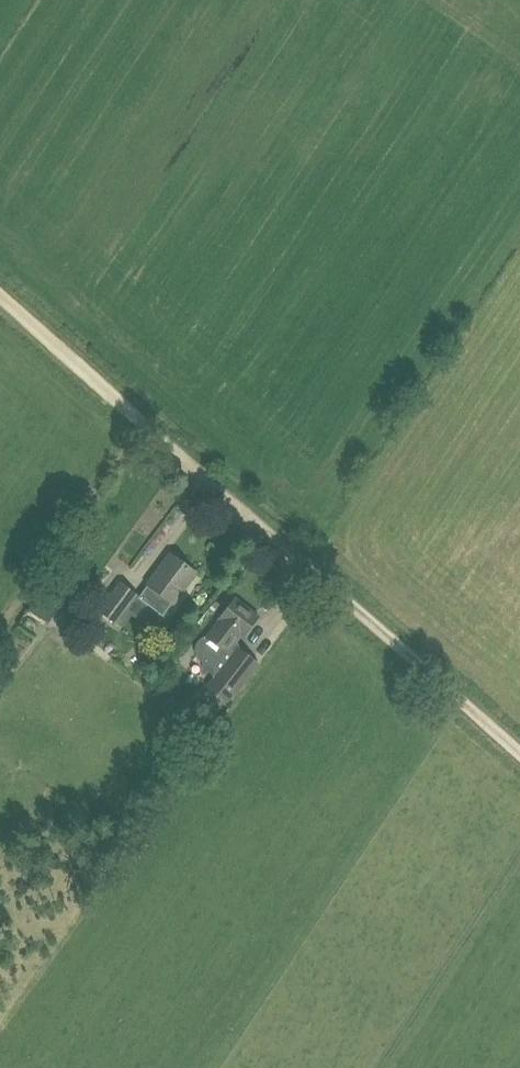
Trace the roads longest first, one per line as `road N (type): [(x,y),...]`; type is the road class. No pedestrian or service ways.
road 1 (track): [(519,754),(0,298)]

